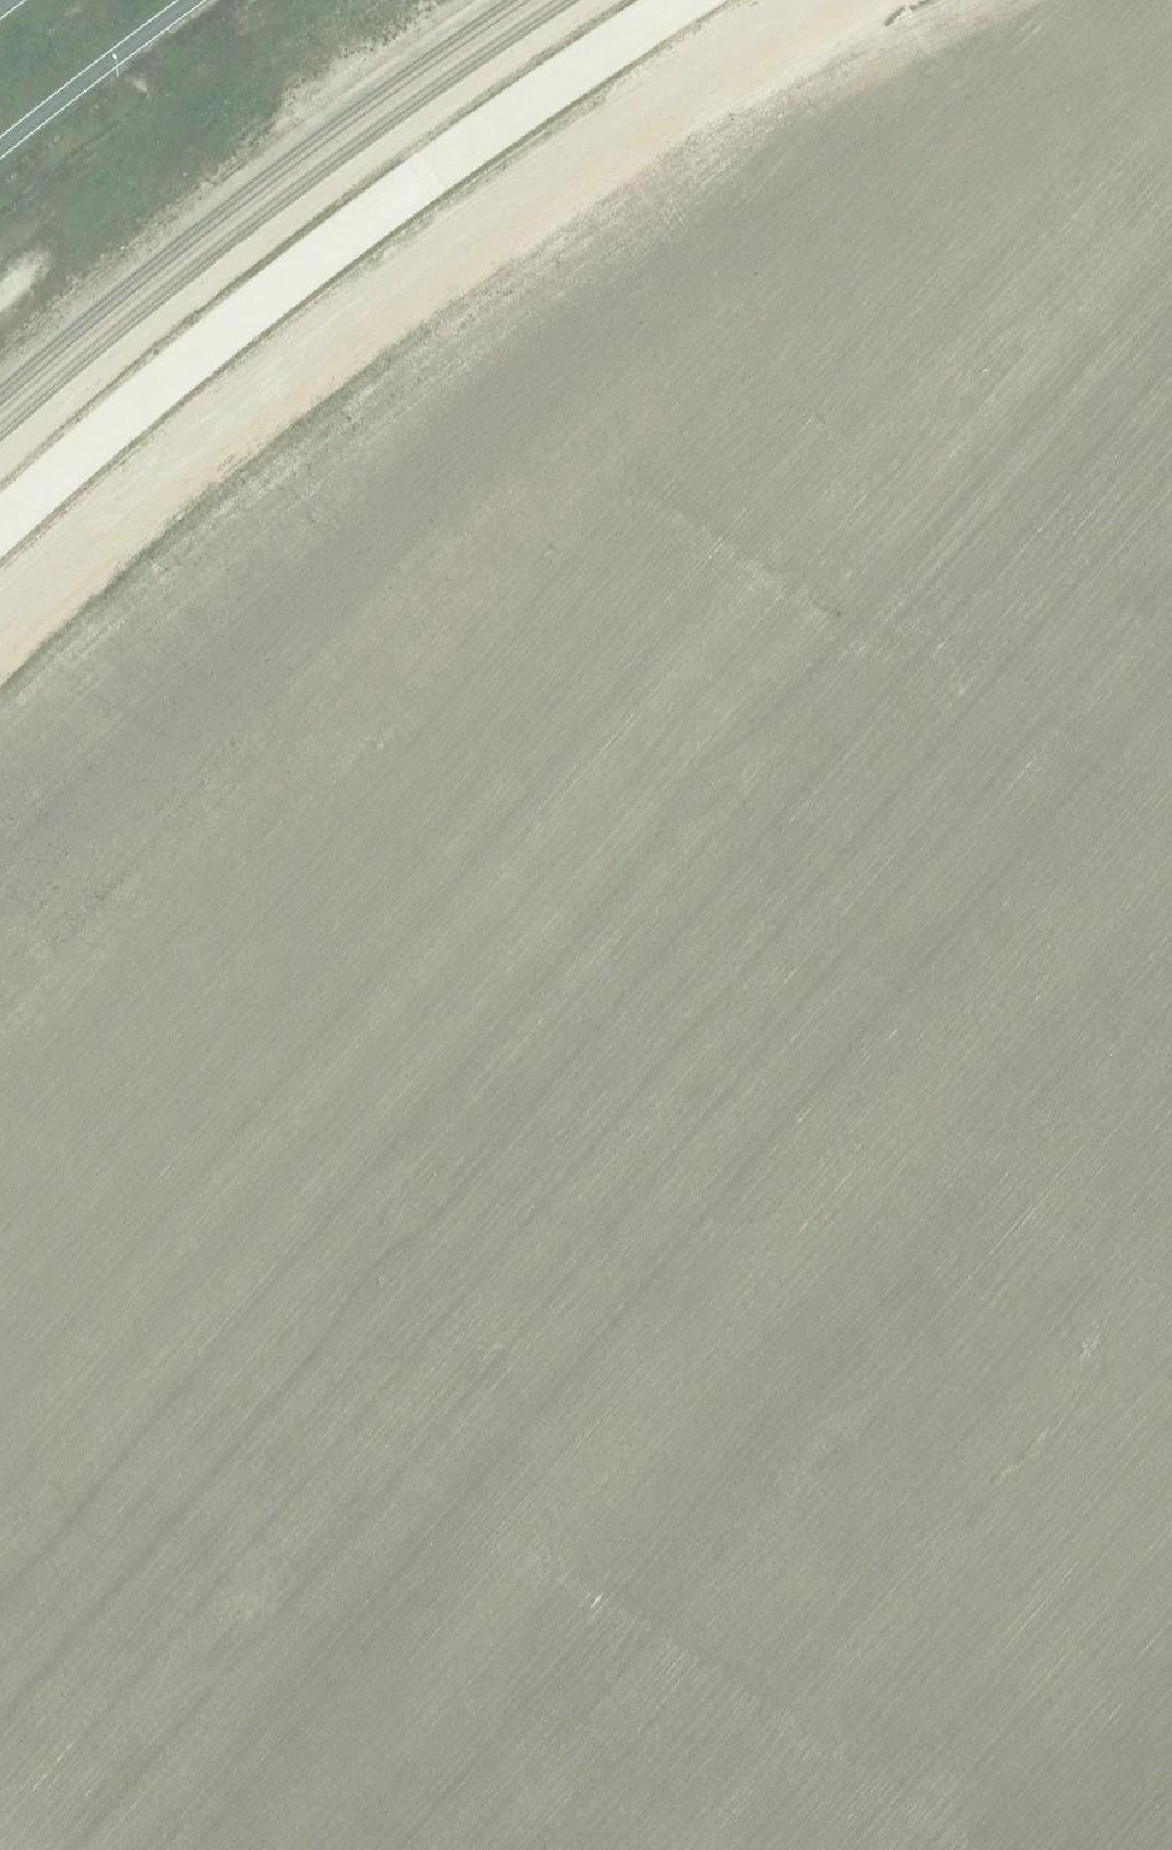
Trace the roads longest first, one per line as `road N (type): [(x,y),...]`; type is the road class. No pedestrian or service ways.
road 1 (unclassified): [(222,635),(396,471),(614,230),(805,61),(836,21)]
road 2 (unclassified): [(836,21),(787,40),(609,179),(204,580)]
road 3 (unclassified): [(204,580),(0,360)]
road 4 (unclassified): [(0,819),(100,744),(222,635)]
road 5 (secondary): [(0,157),(204,0)]
road 6 (unclassified): [(0,421),(170,612)]
road 7 (unclassified): [(170,612),(0,756)]

